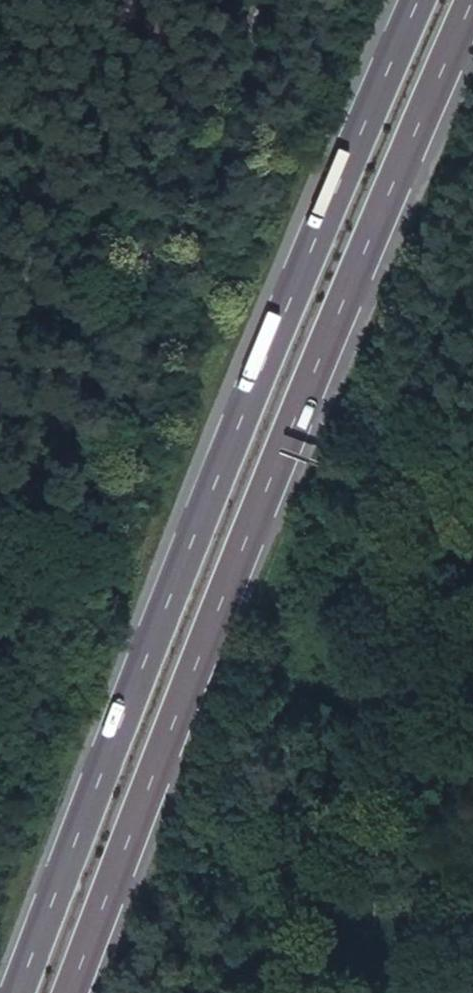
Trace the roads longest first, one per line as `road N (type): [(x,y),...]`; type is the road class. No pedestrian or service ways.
road 1 (trunk): [(421,0),(246,405),(16,992)]
road 2 (trunk): [(89,992),(305,398),(472,12)]
road 3 (track): [(472,456),(439,479),(404,546),(401,611),(356,749),(359,904),(352,951),(324,992)]
road 4 (track): [(0,179),(155,218)]

